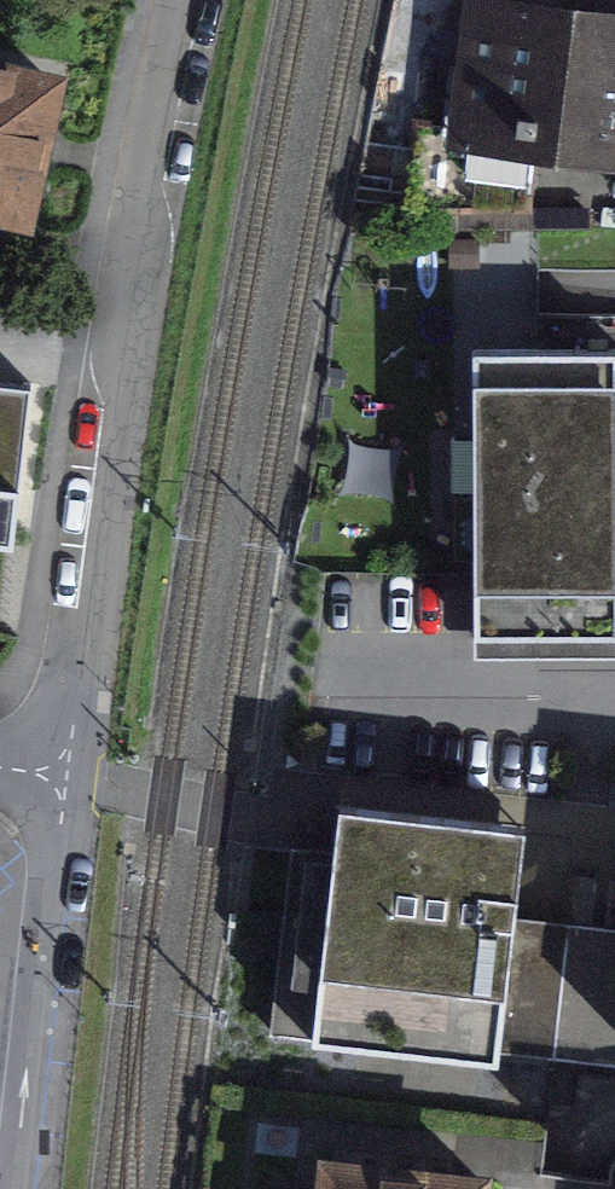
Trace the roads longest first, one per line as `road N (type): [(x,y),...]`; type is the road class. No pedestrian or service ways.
road 1 (residential): [(67,774),(142,187),(186,0)]
road 2 (residential): [(24,1188),(67,774)]

